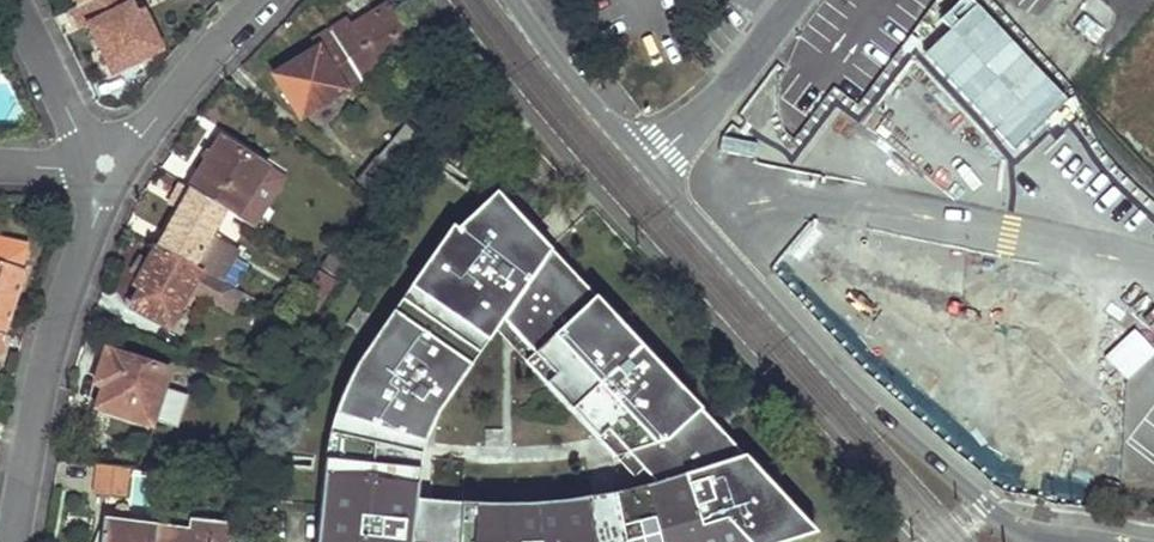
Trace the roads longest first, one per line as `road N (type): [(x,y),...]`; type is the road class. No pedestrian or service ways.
road 1 (tertiary): [(1043,541),(987,507),(926,452),(647,163)]
road 2 (residential): [(103,168),(49,333),(15,541)]
road 3 (residential): [(260,0),(103,168)]
road 4 (residential): [(797,0),(711,105),(647,163)]
road 5 (tertiary): [(647,163),(515,0)]
road 6 (residential): [(19,0),(103,168)]

